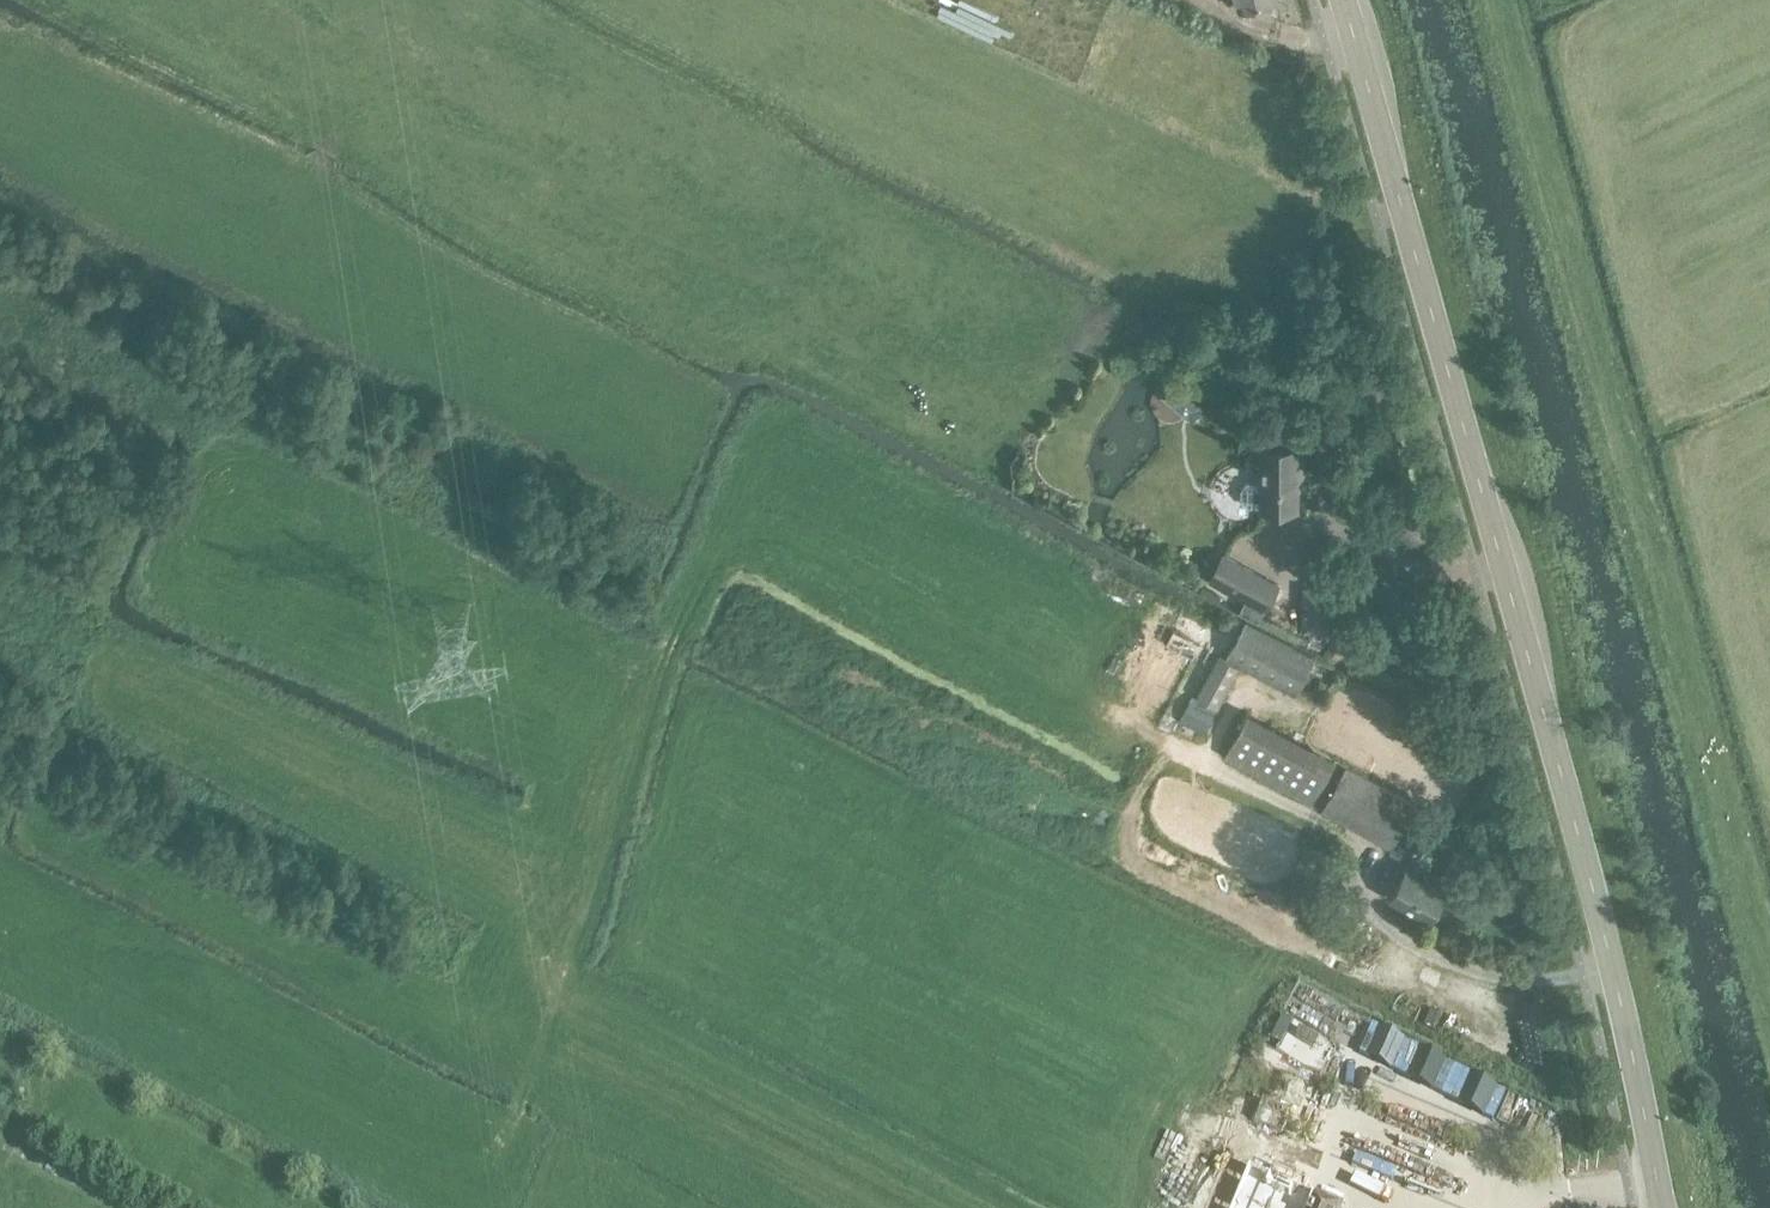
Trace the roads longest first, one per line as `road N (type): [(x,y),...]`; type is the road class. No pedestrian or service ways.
road 1 (primary): [(1659,1207),(1583,857),(1402,180),(1343,0)]
road 2 (track): [(0,1139),(130,1207)]

